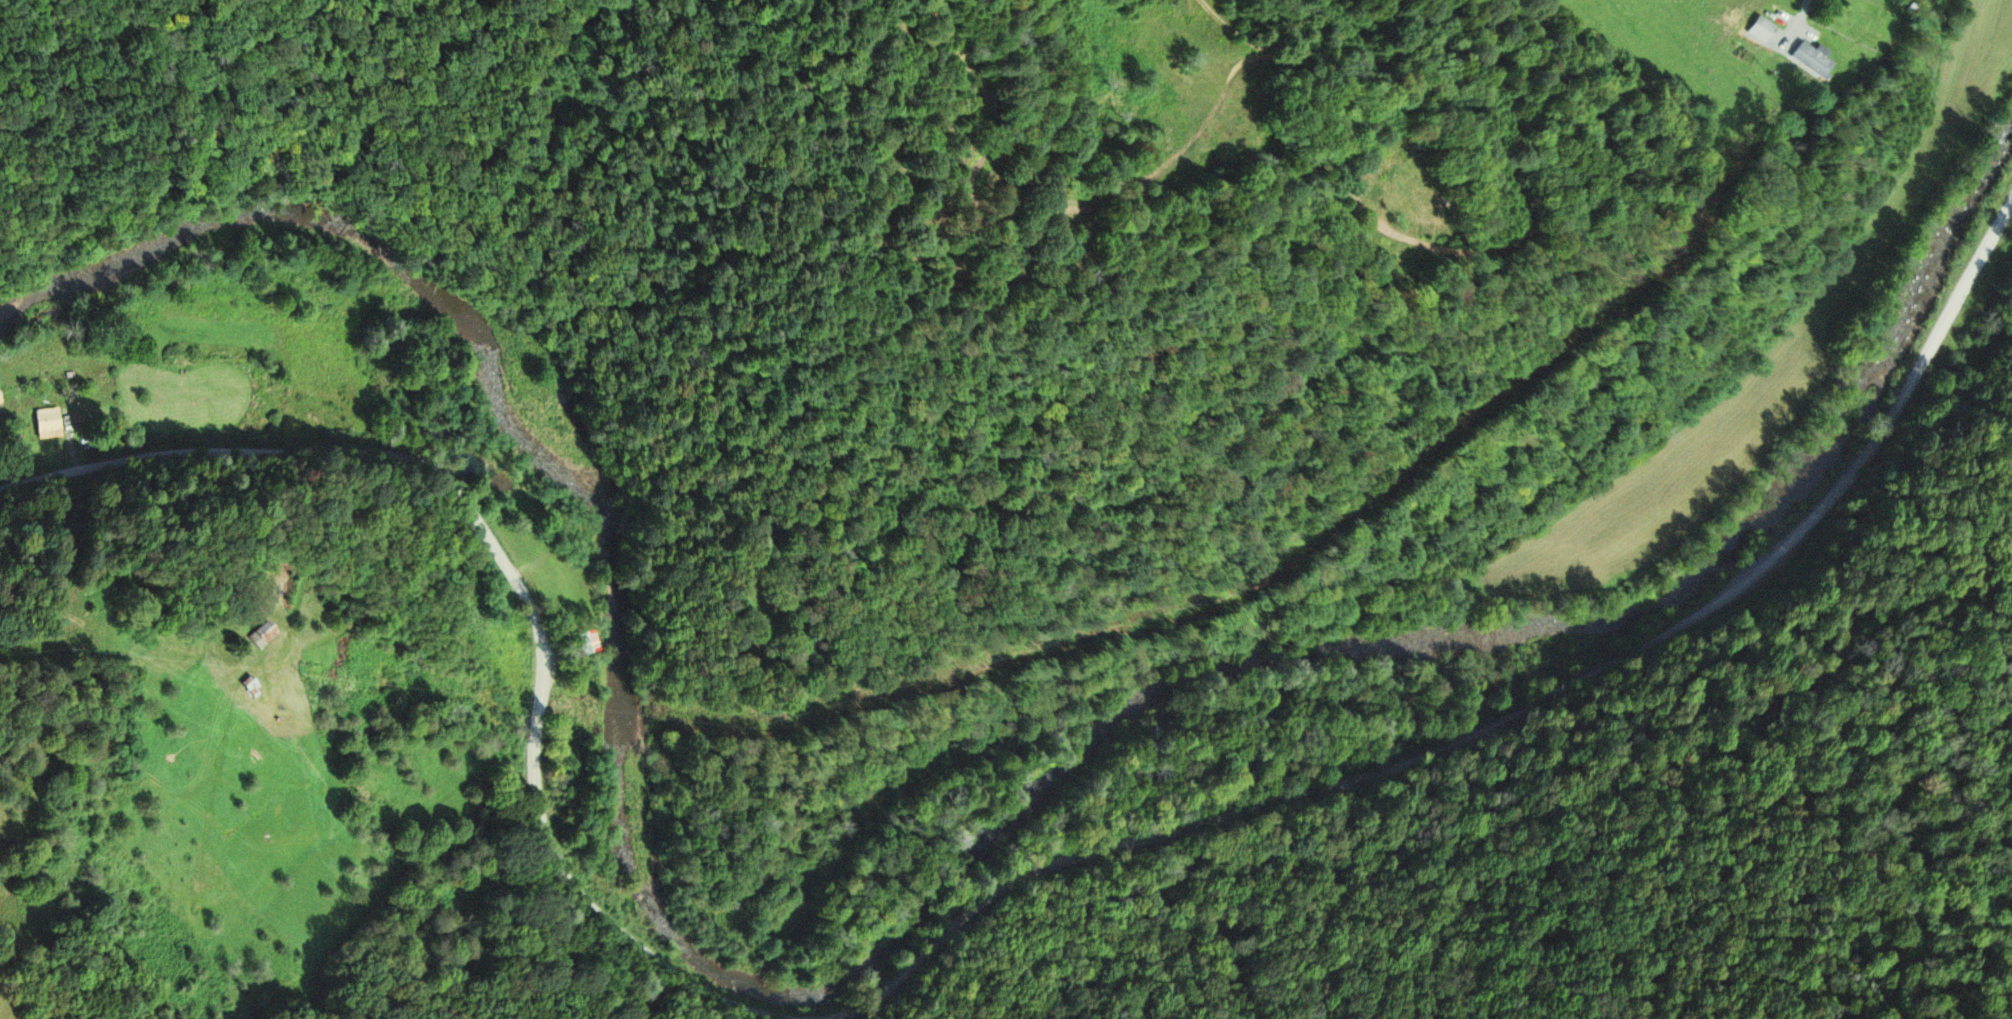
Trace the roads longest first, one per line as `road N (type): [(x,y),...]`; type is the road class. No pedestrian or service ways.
road 1 (tertiary): [(842,1018),(982,899),(1154,844),(1277,789),(1461,745),(1652,653),(1796,543),(1865,460),(2011,206)]
road 2 (tertiary): [(0,494),(181,451),(368,464),(458,500),(516,576),(544,636),(549,660),(537,732),(543,799),(554,846),(589,906),(684,984),(797,1018)]
road 3 (track): [(936,0),(995,91),(1000,153),(1027,191),(1061,209),(1098,200),(1190,142),(1236,70),(1258,57),(1280,63),(1318,98),(1345,180),(1372,219),(1449,249),(1503,252),(1522,220),(1504,120),(1473,49),(1470,0)]

